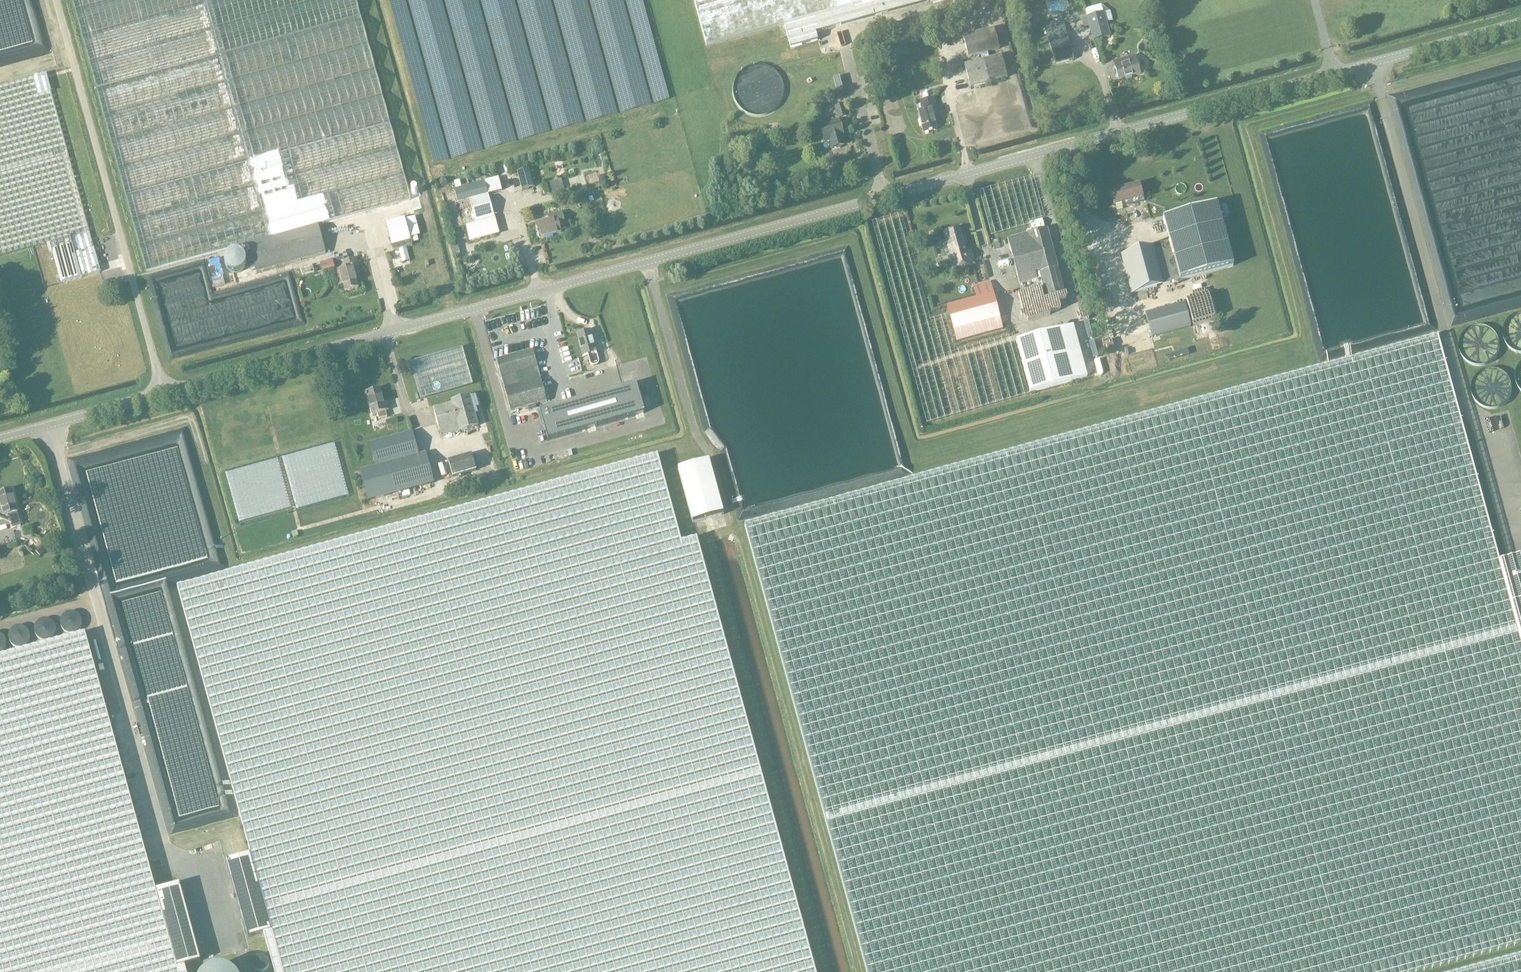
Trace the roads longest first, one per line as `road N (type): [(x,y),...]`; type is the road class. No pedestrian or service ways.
road 1 (unclassified): [(163,393),(1372,63)]
road 2 (unclassified): [(1372,63),(1465,406),(1481,422),(1506,513),(1520,526)]
road 3 (unclassified): [(163,393),(55,0)]
road 4 (unclassified): [(0,438),(163,393)]
road 5 (unclassified): [(1372,63),(1520,22)]

